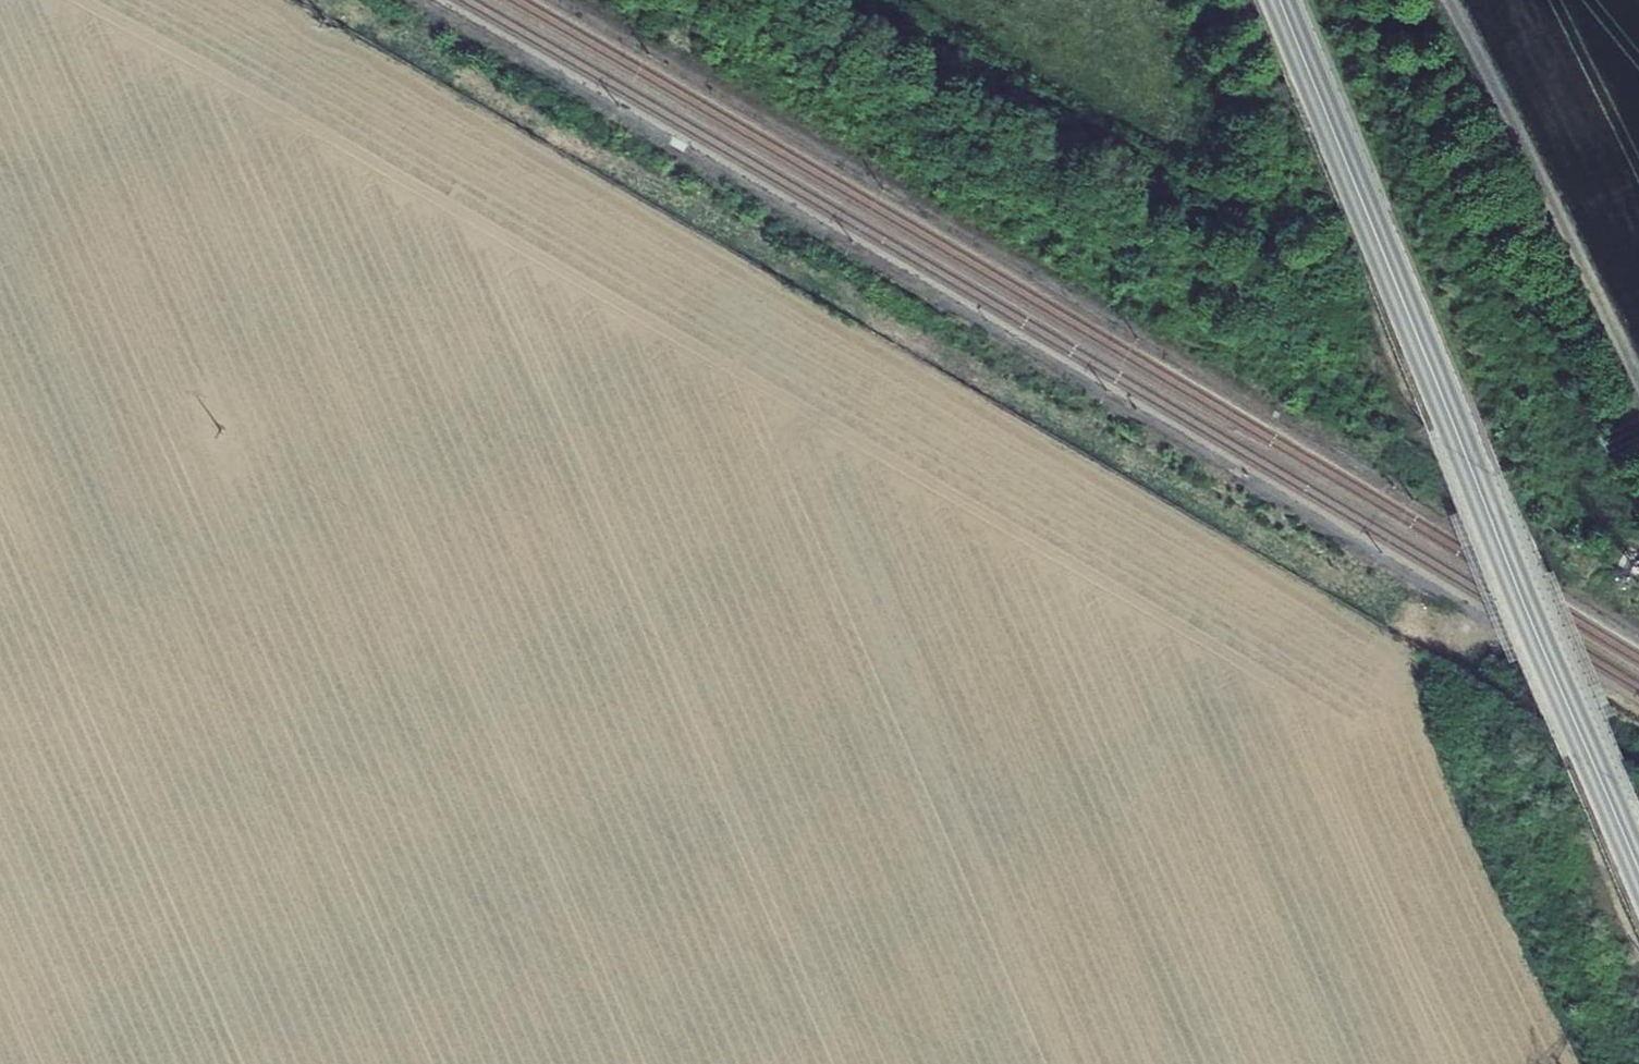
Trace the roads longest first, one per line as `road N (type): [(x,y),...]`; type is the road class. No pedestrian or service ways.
road 1 (secondary): [(1638,867),(1282,0)]
road 2 (track): [(1638,380),(1451,0)]

